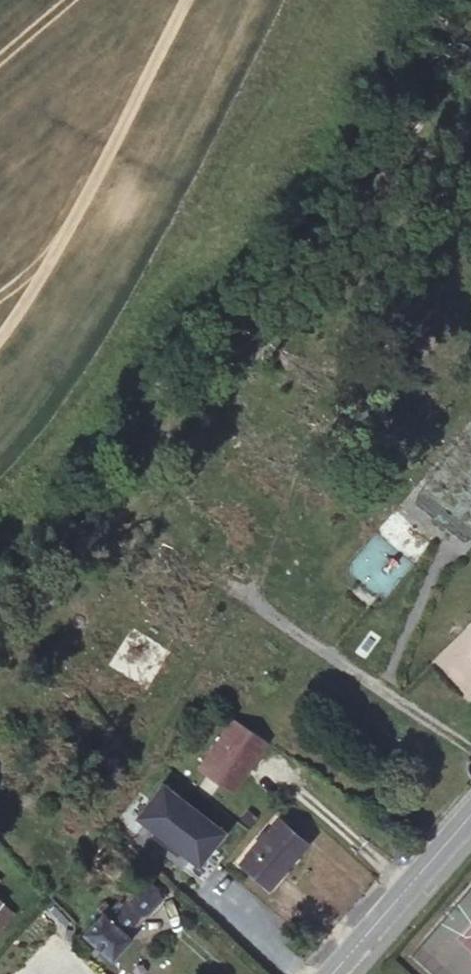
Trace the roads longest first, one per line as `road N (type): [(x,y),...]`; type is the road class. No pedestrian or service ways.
road 1 (tertiary): [(332,973),(470,815)]

